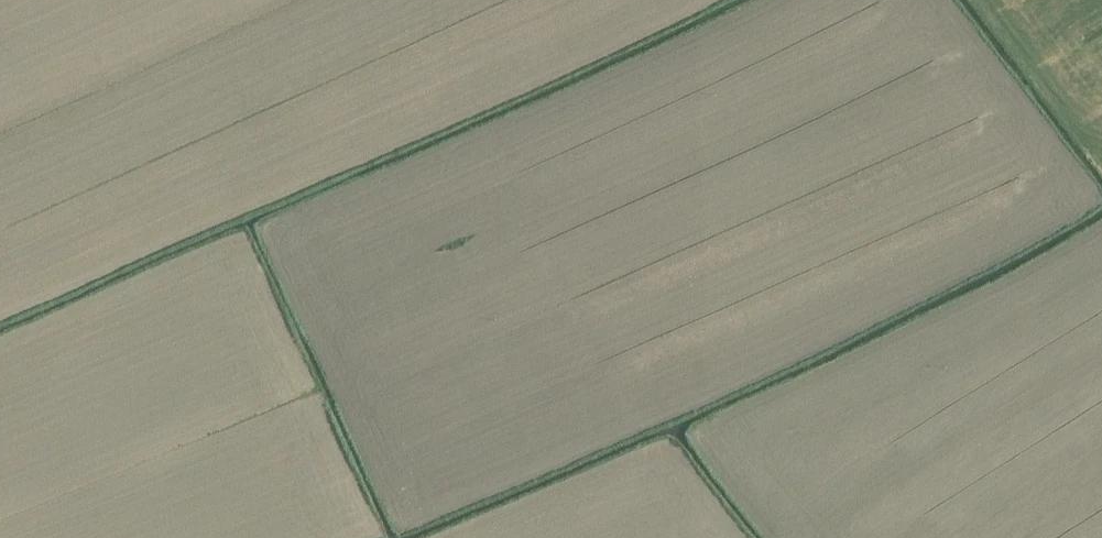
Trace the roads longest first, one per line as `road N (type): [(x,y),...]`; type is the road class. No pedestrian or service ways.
road 1 (track): [(114,231),(0,291)]

